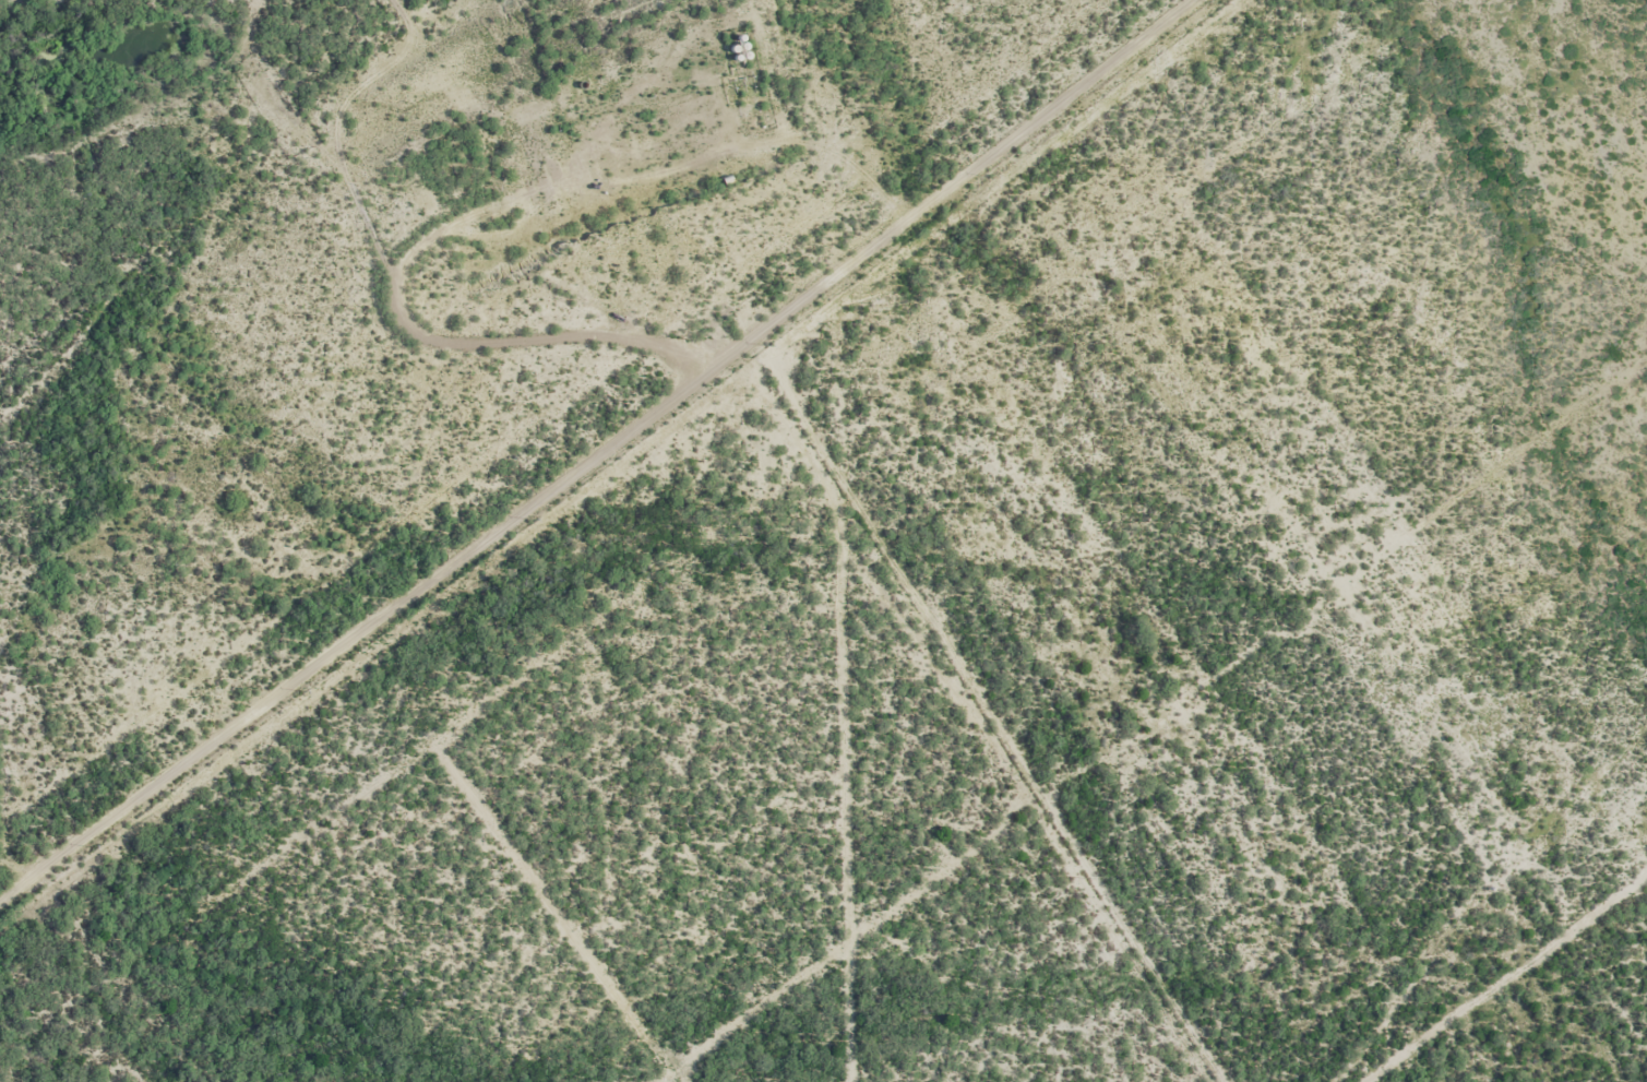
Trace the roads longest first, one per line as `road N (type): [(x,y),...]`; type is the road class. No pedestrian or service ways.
road 1 (track): [(1234,0),(0,939)]

